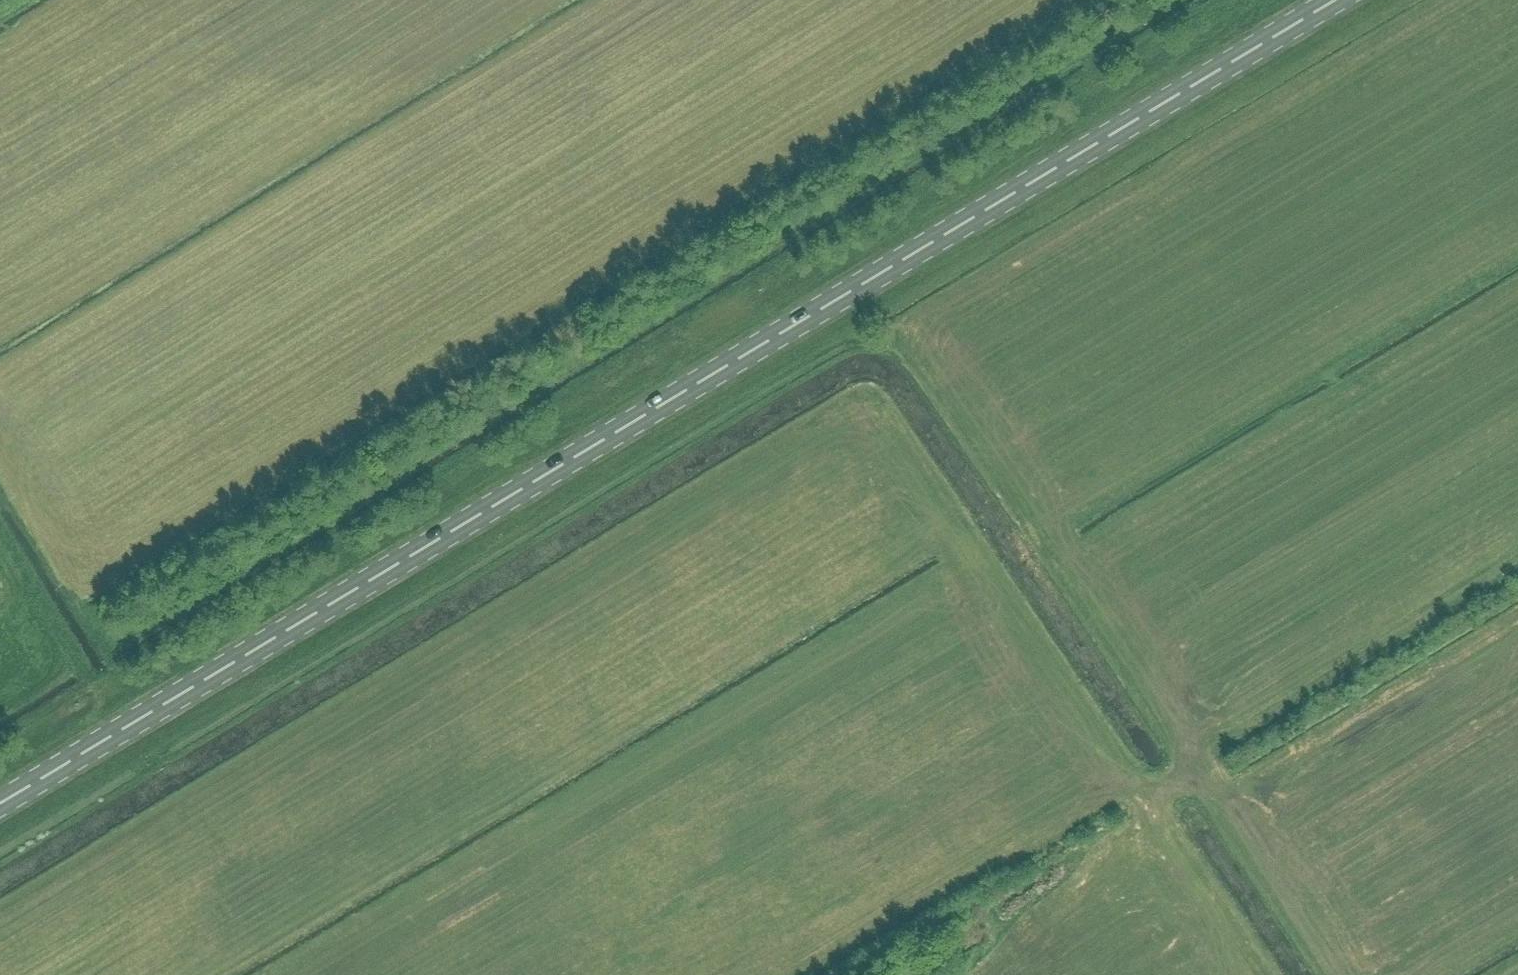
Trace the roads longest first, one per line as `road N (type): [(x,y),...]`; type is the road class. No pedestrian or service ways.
road 1 (primary): [(0,801),(1331,0)]

